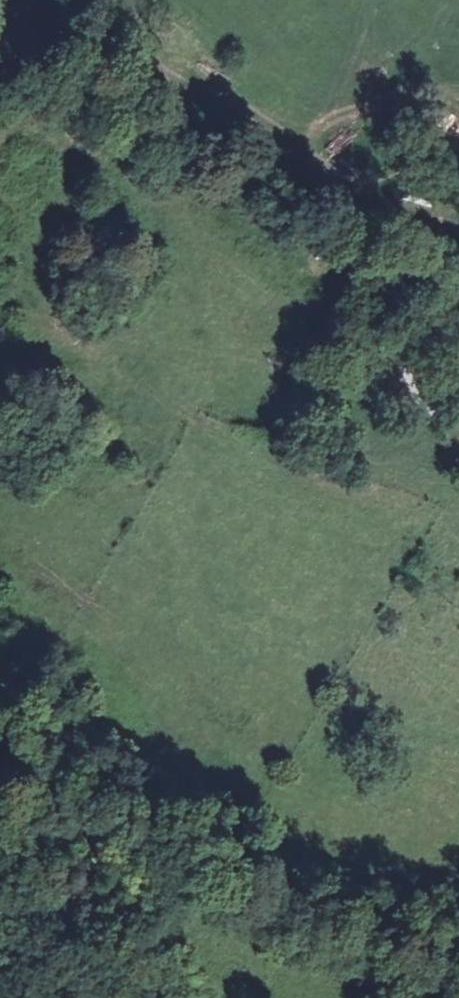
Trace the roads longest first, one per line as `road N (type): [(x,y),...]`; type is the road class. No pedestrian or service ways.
road 1 (track): [(0,51),(33,53),(89,77),(250,162),(391,221),(458,235)]
road 2 (track): [(250,162),(178,109),(98,0)]
road 3 (track): [(458,426),(412,400),(415,351),(458,327)]

